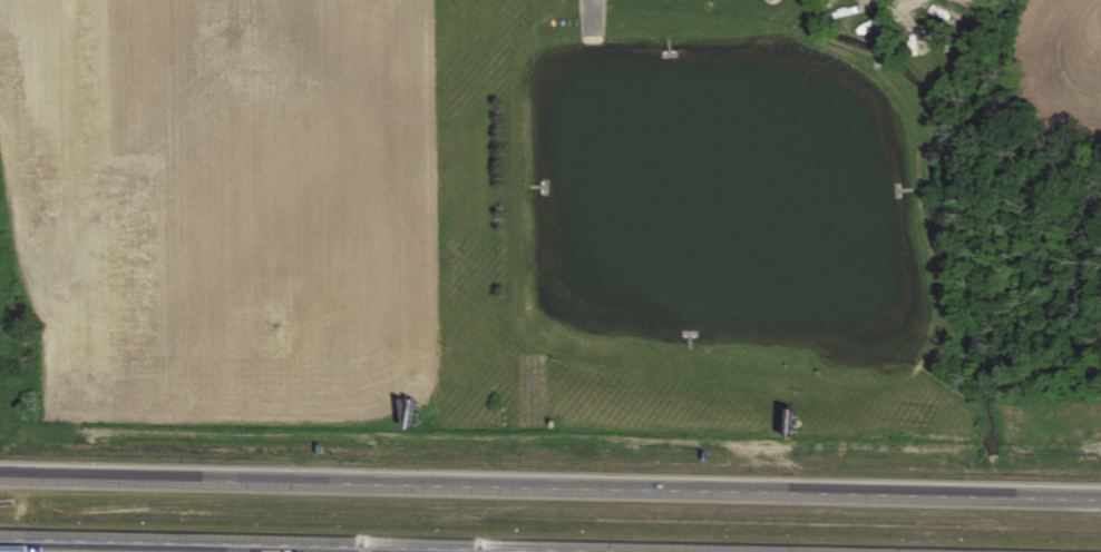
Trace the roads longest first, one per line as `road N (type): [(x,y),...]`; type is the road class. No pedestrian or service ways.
road 1 (motorway): [(1100,498),(0,476)]
road 2 (motorway): [(0,539),(637,551)]

